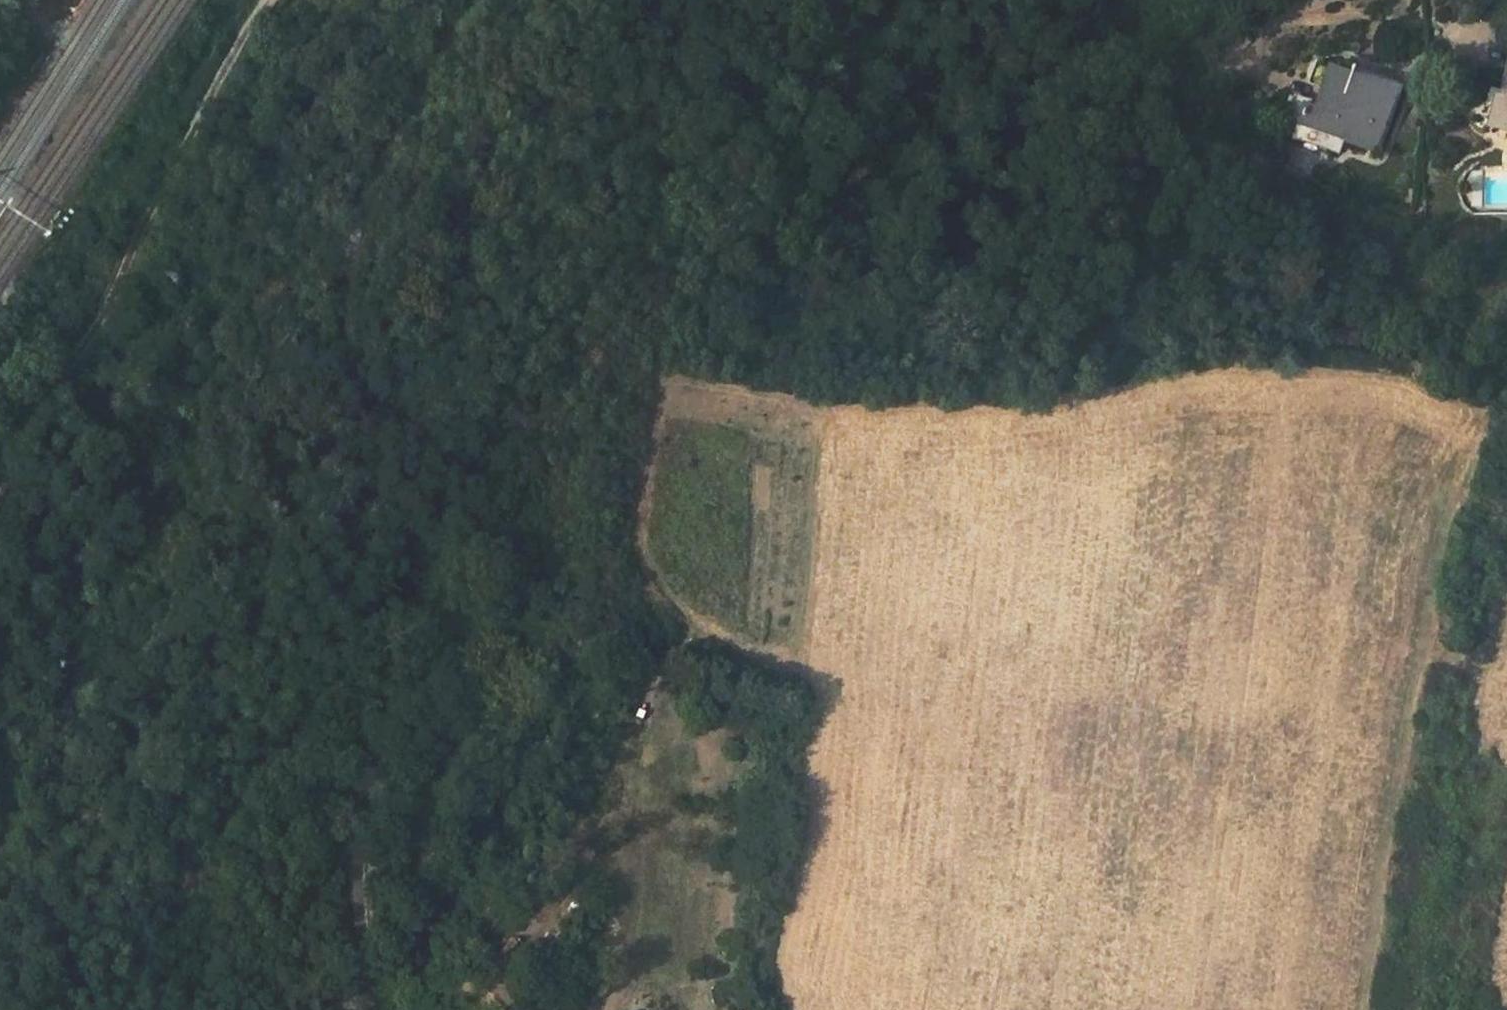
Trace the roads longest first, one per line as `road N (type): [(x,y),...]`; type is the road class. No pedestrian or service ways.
road 1 (track): [(270,0),(155,203),(108,306),(19,437),(0,481)]

